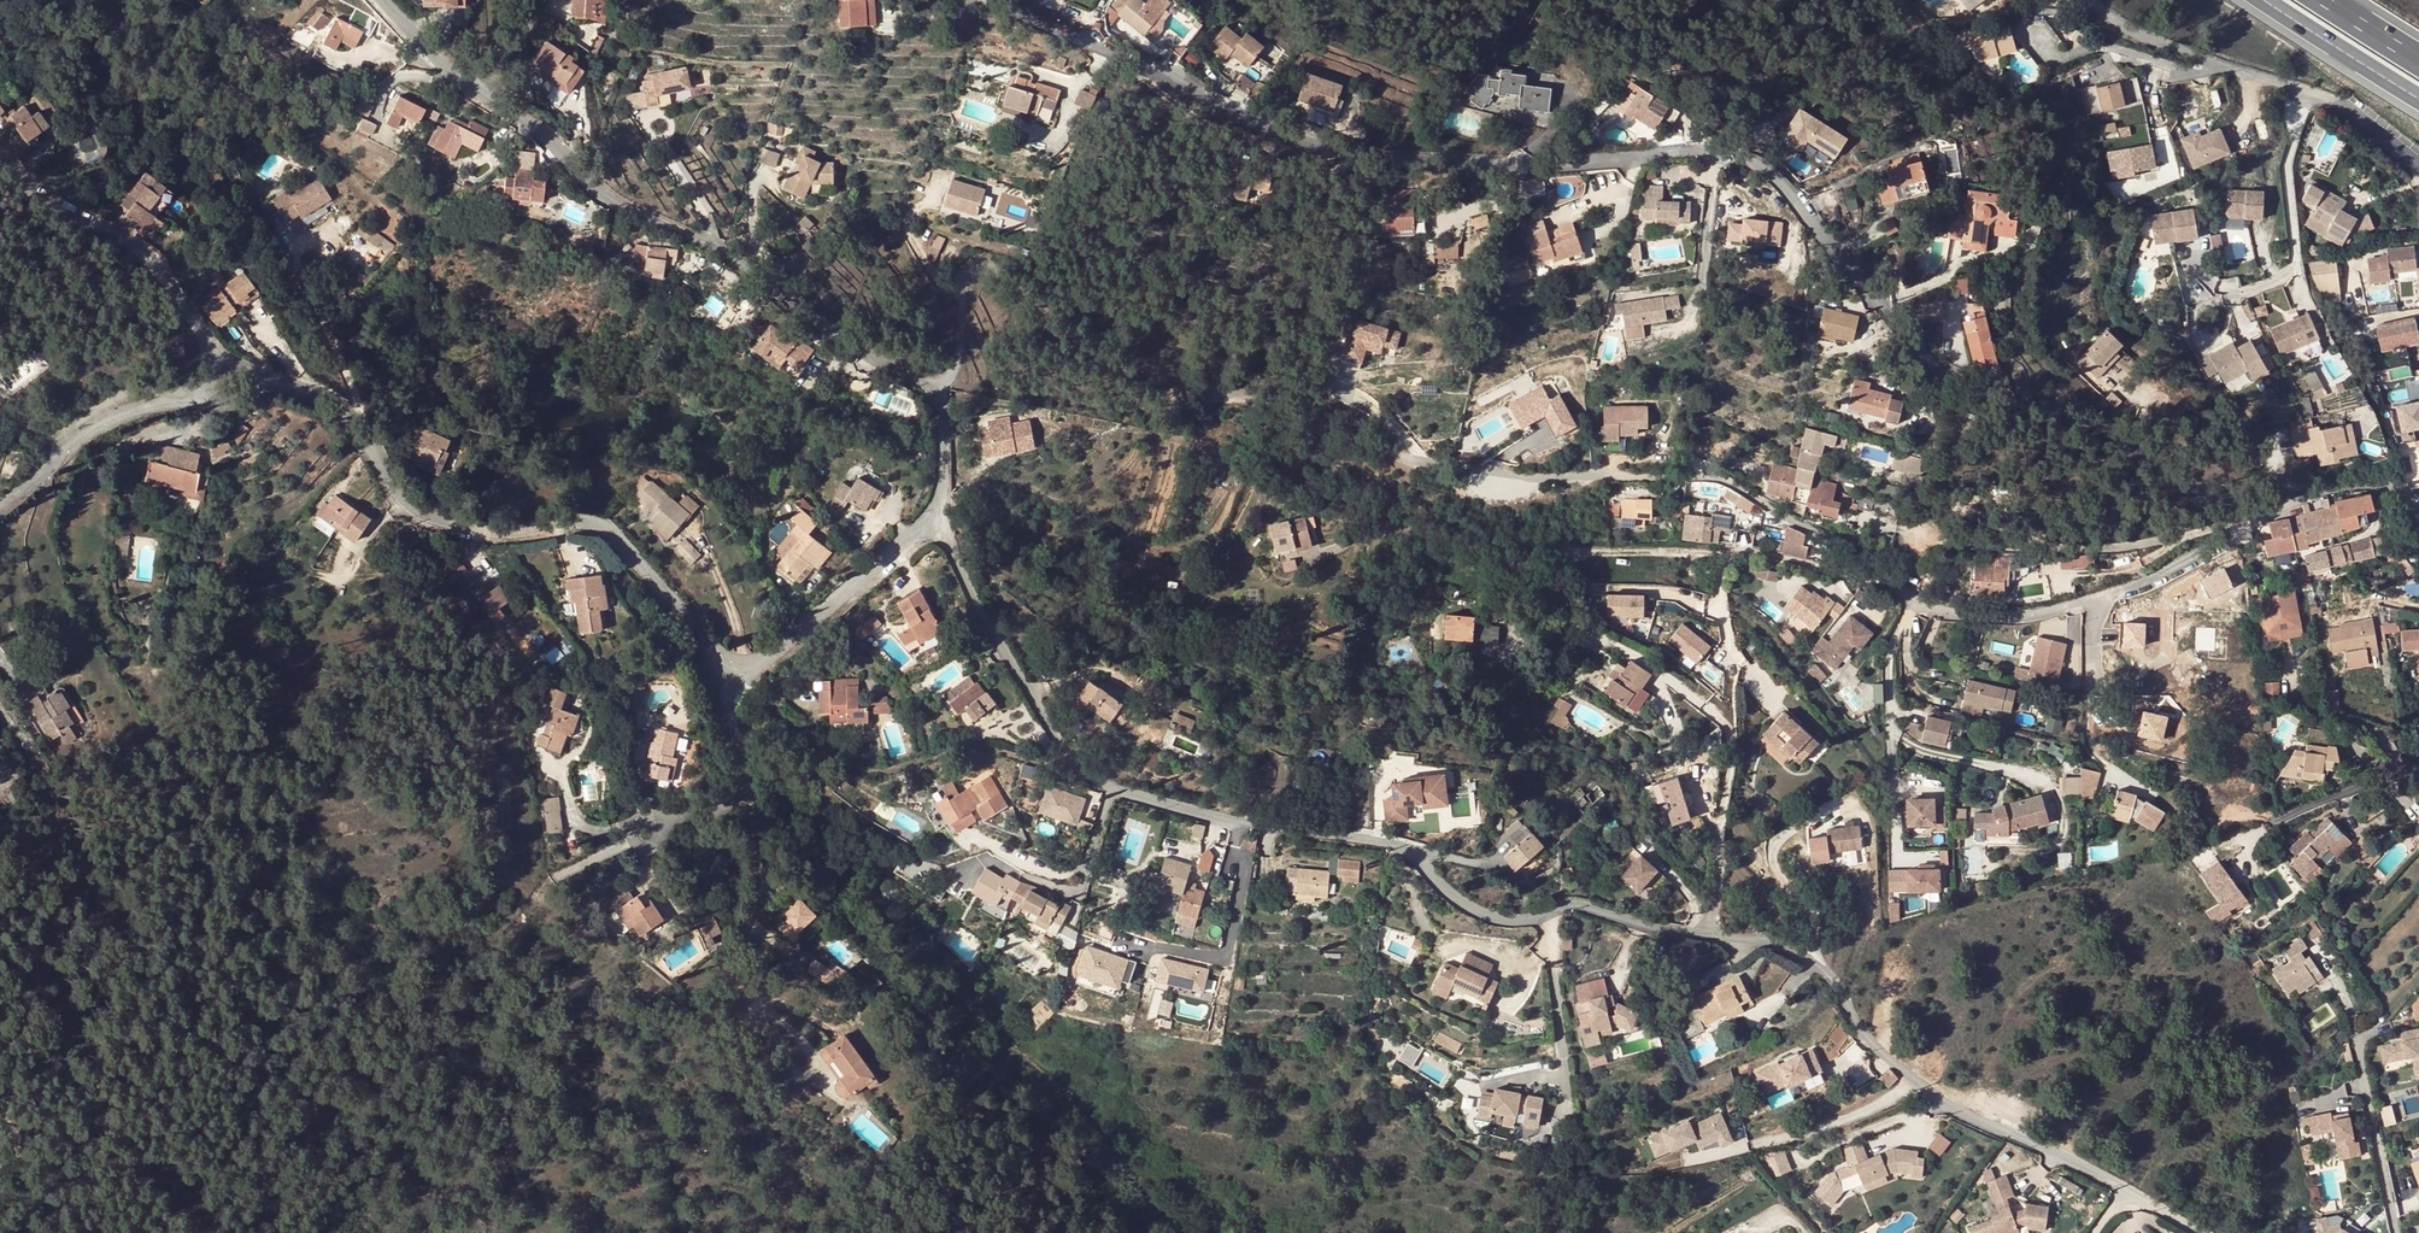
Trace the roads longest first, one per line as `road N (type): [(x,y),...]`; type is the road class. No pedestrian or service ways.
road 1 (residential): [(946,386),(963,344),(970,284),(979,273),(995,272),(1076,339),(1129,365),(1423,465),(1550,479),(1718,479),(1760,497),(1924,607),(1973,615),(2025,616),(2109,597),(2331,488)]
road 2 (unclassified): [(2331,488),(2268,495),(2182,485),(2065,423),(1988,411),(1928,380),(1780,188),(1738,155),(1398,163),(1322,147),(986,0)]
road 3 (unclassified): [(2123,1192),(1934,1102),(1866,1041),(1837,982),(1785,954),(1571,904),(1521,920),(1493,917),(1460,902),(1400,847),(1233,823),(1119,788),(1059,736),(934,516)]
road 4 (residential): [(934,516),(745,680),(597,518),(528,531),(440,526),(393,494),(341,405),(220,382)]
road 5 (residential): [(377,0),(441,65),(596,193),(710,244),(867,355),(921,384),(946,386)]
road 6 (residential): [(2418,166),(2304,92),(2195,58),(2082,0)]
road 7 (residential): [(220,382),(211,348),(161,275),(67,218),(0,165)]
road 8 (residential): [(0,513),(40,490),(58,441),(102,410),(220,382)]
road 9 (motorway): [(2263,0),(2418,102)]
road 10 (residential): [(946,386),(949,487),(934,516)]

